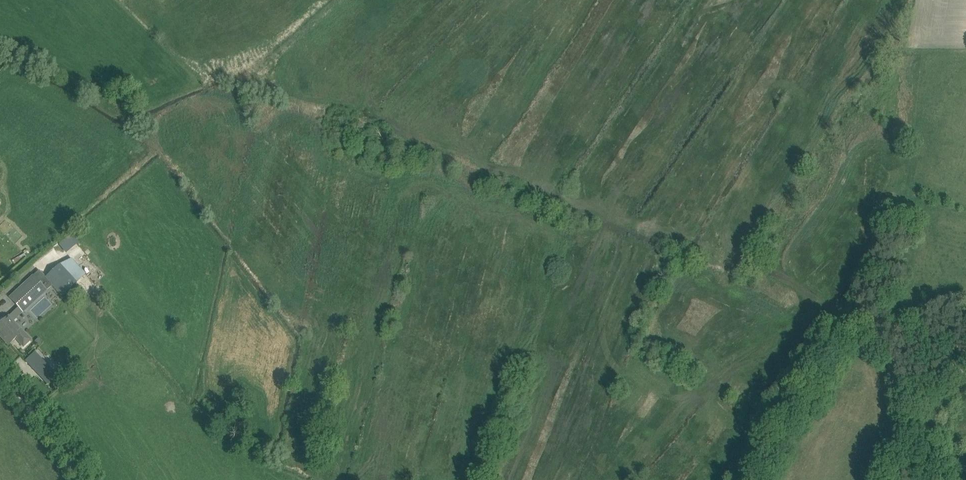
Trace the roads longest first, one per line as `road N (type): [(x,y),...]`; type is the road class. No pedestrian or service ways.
road 1 (unclassified): [(80,479),(0,385)]

